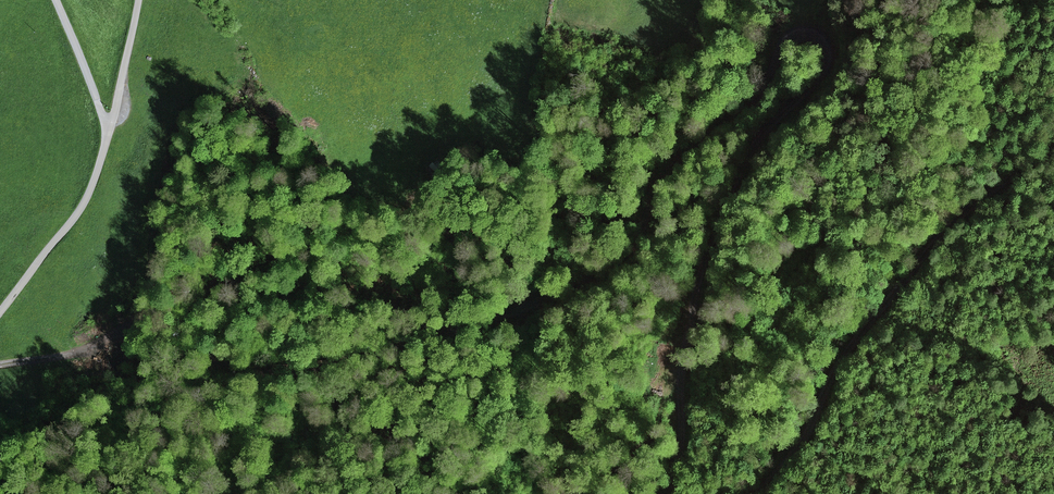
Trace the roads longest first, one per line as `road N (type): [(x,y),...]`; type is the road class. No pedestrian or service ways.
road 1 (track): [(0,366),(151,339),(246,368),(308,370),(542,303),(624,254),(667,173),(756,99),(787,42),(811,34),(826,49),(823,67),(749,154),(702,268),(680,372),(681,442),(665,493)]
road 2 (track): [(756,493),(800,448),(845,355),(947,228),(1053,148)]
road 3 (track): [(680,372),(650,437),(604,477),(569,493)]
road 4 (track): [(55,0),(108,135)]

